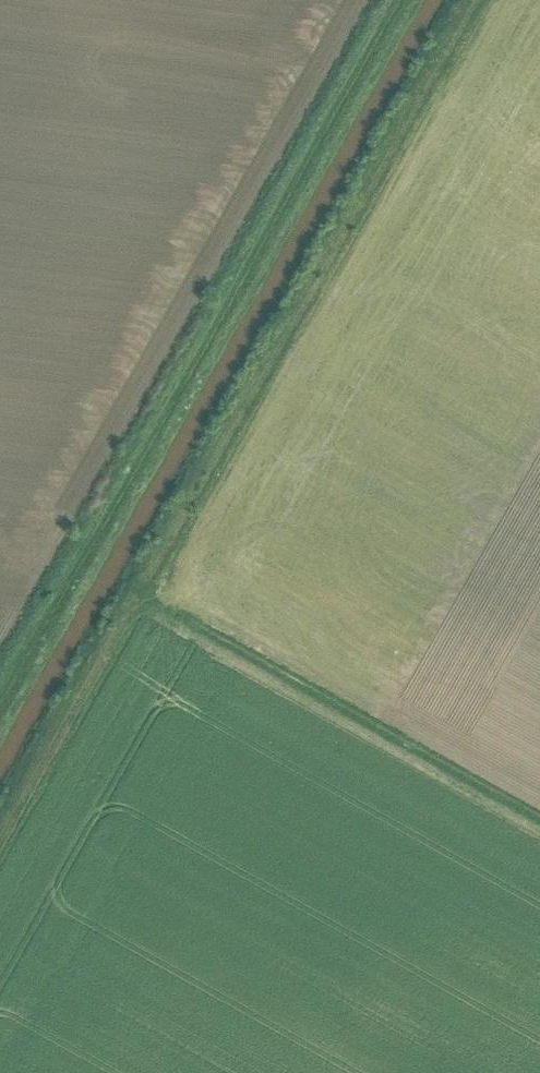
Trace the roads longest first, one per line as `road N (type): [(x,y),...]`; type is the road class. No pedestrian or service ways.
road 1 (track): [(394,0),(0,697)]

